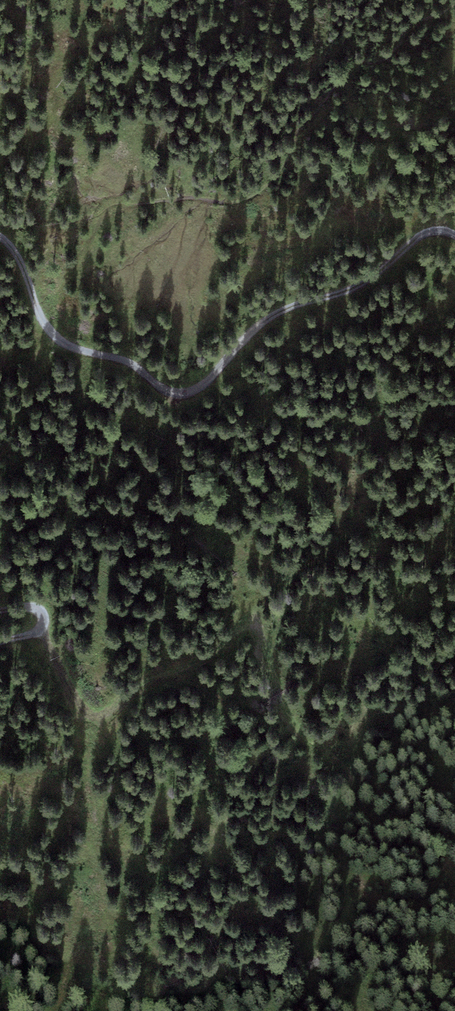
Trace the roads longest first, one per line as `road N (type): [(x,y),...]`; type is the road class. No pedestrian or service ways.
road 1 (track): [(38,632),(82,710),(96,717),(149,680),(245,634),(259,637),(288,718),(305,742),(348,766)]
road 2 (track): [(0,237),(14,250),(43,323),(67,345),(125,361),(174,395),(210,379),(235,350)]
road 3 (track): [(454,236),(415,237),(382,270),(269,318),(235,350)]

